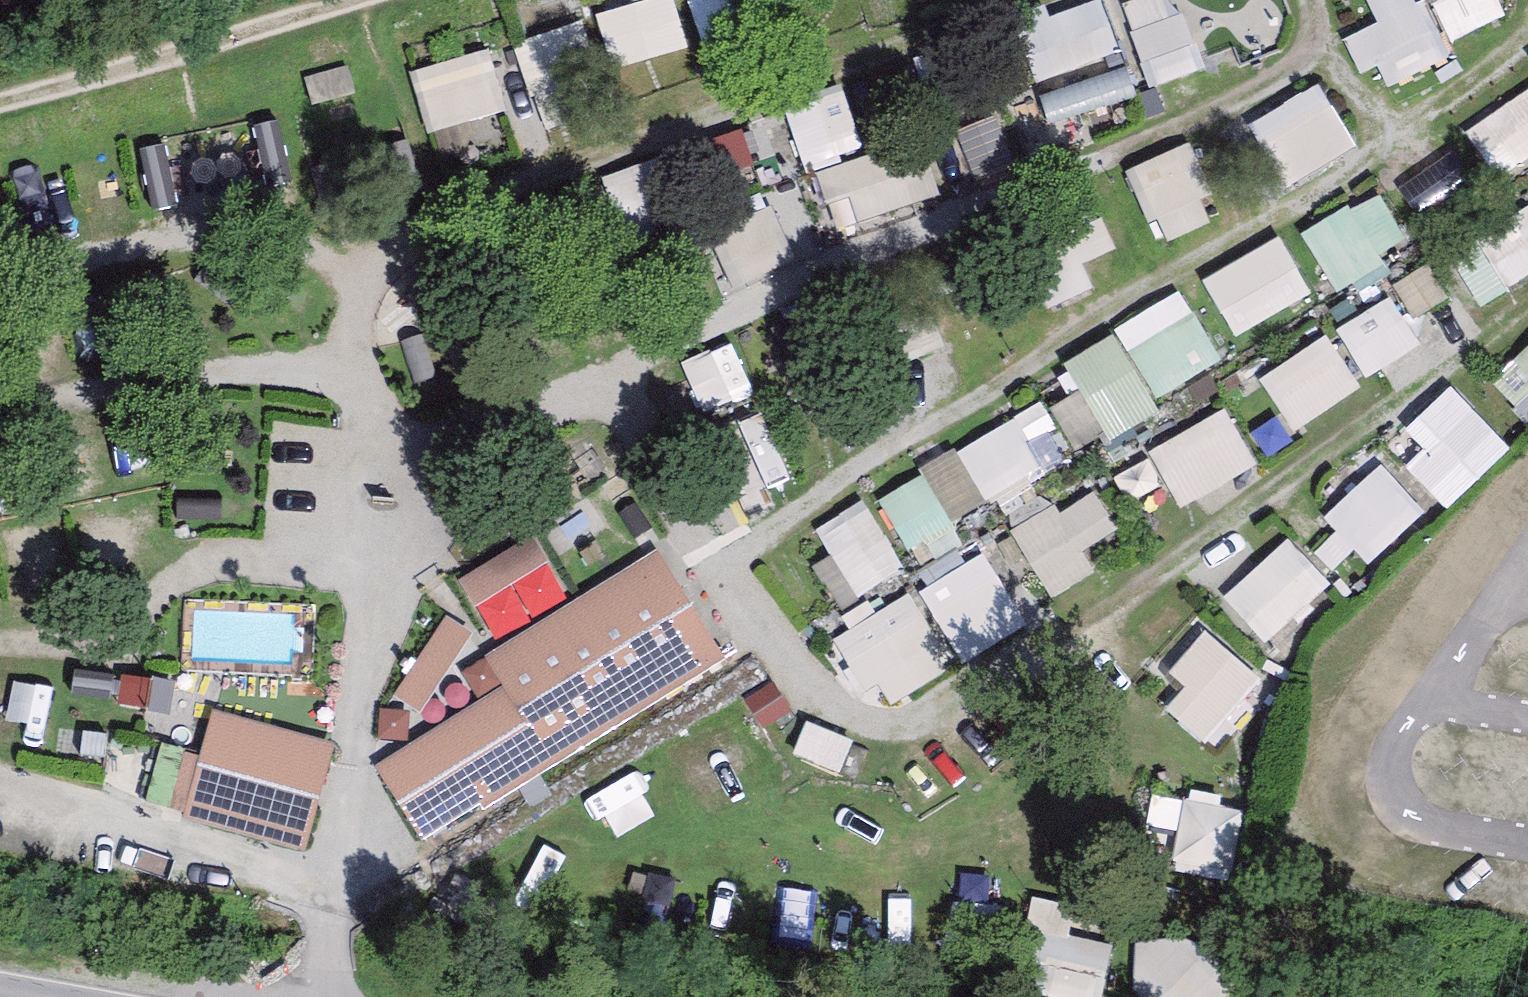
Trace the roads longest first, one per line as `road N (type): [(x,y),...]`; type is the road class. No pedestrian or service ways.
road 1 (track): [(0,90),(383,0)]

